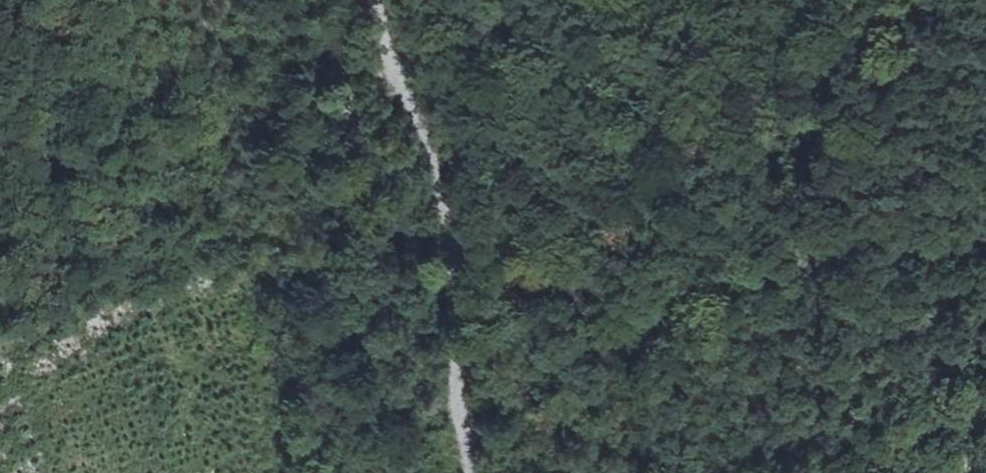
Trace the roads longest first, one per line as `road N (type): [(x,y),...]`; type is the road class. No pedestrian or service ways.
road 1 (track): [(375,0),(439,222),(434,361),(444,446),(460,472)]

